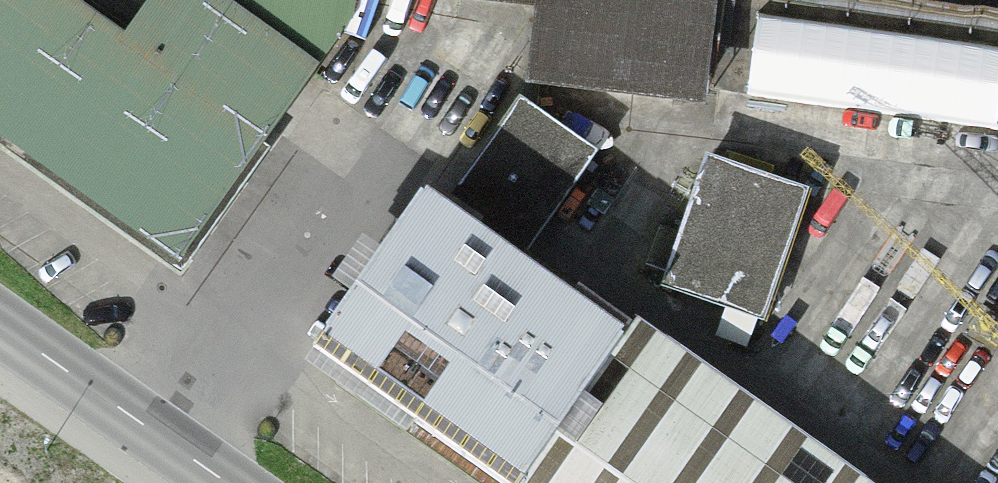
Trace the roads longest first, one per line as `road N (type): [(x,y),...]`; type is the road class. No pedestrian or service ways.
road 1 (primary): [(0,338),(207,482)]

